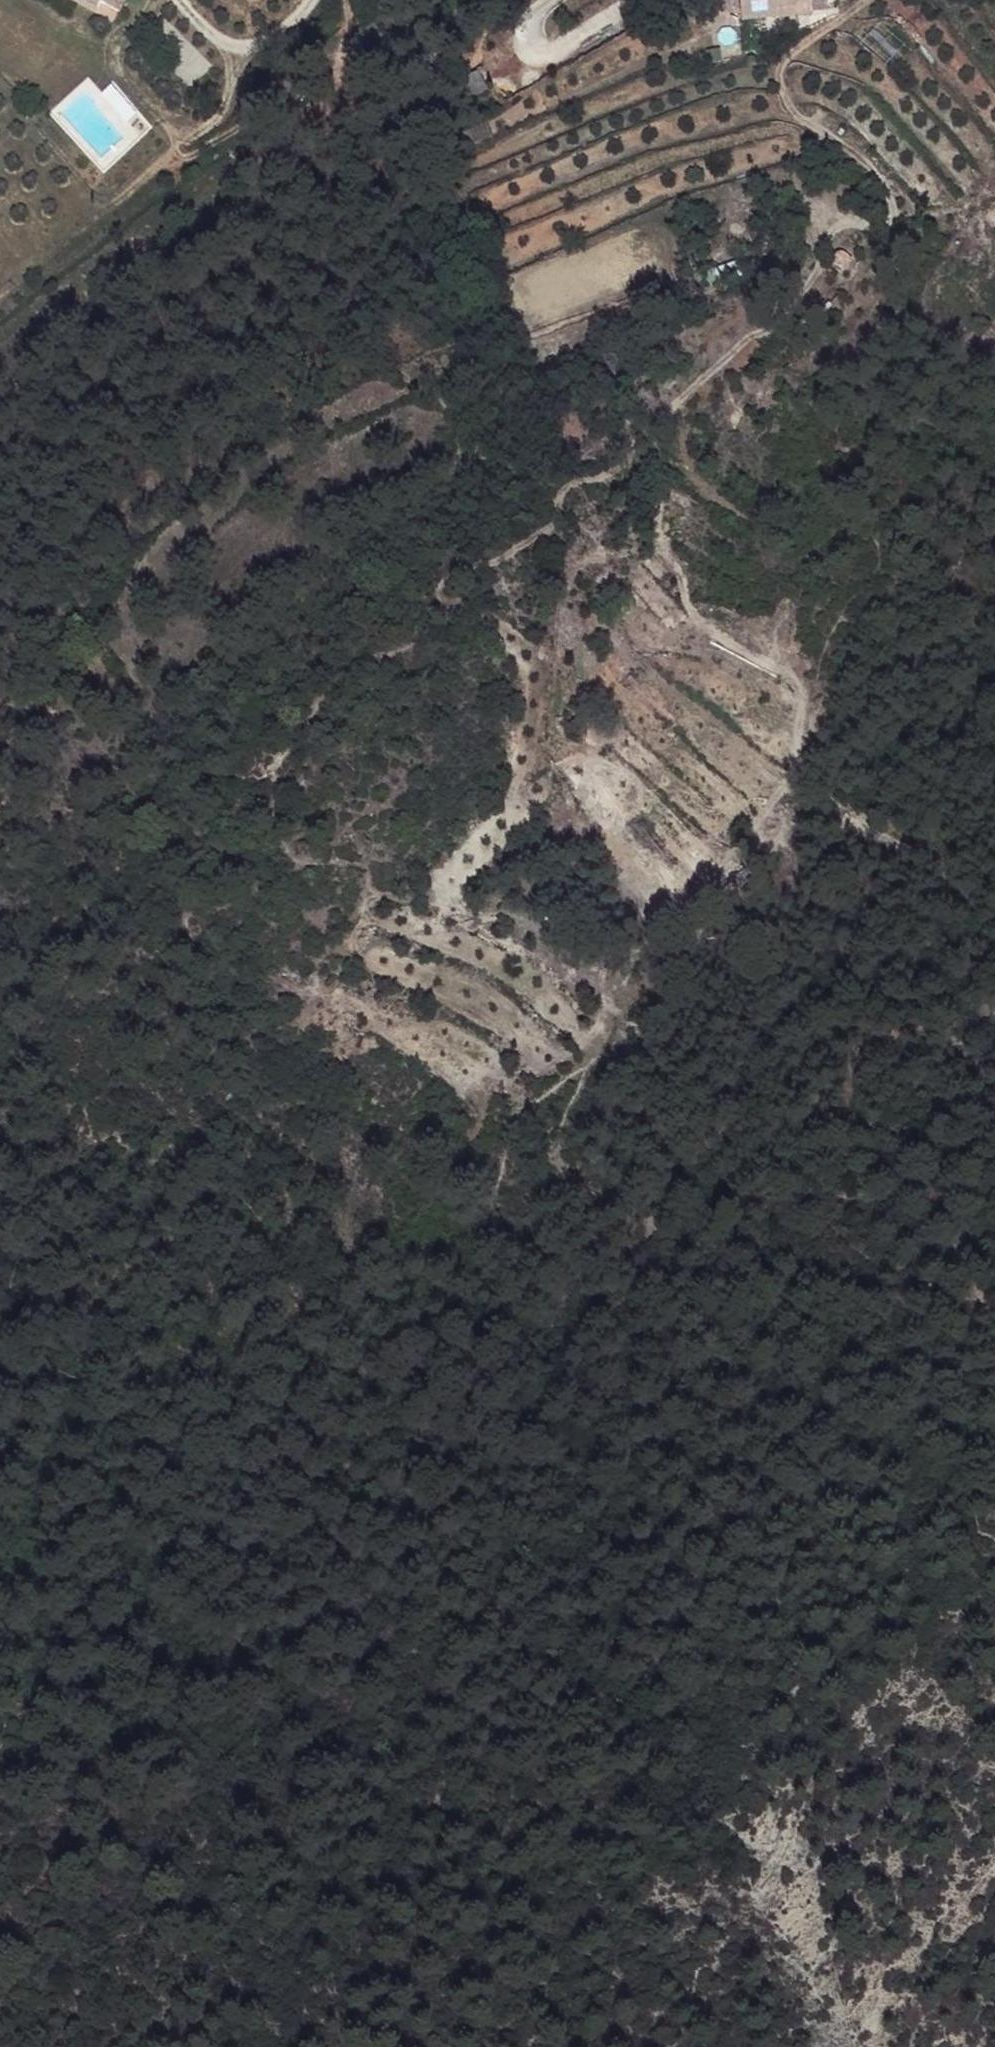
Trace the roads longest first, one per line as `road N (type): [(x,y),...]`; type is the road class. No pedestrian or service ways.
road 1 (track): [(634,5),(542,58),(519,52),(520,30),(550,0)]

